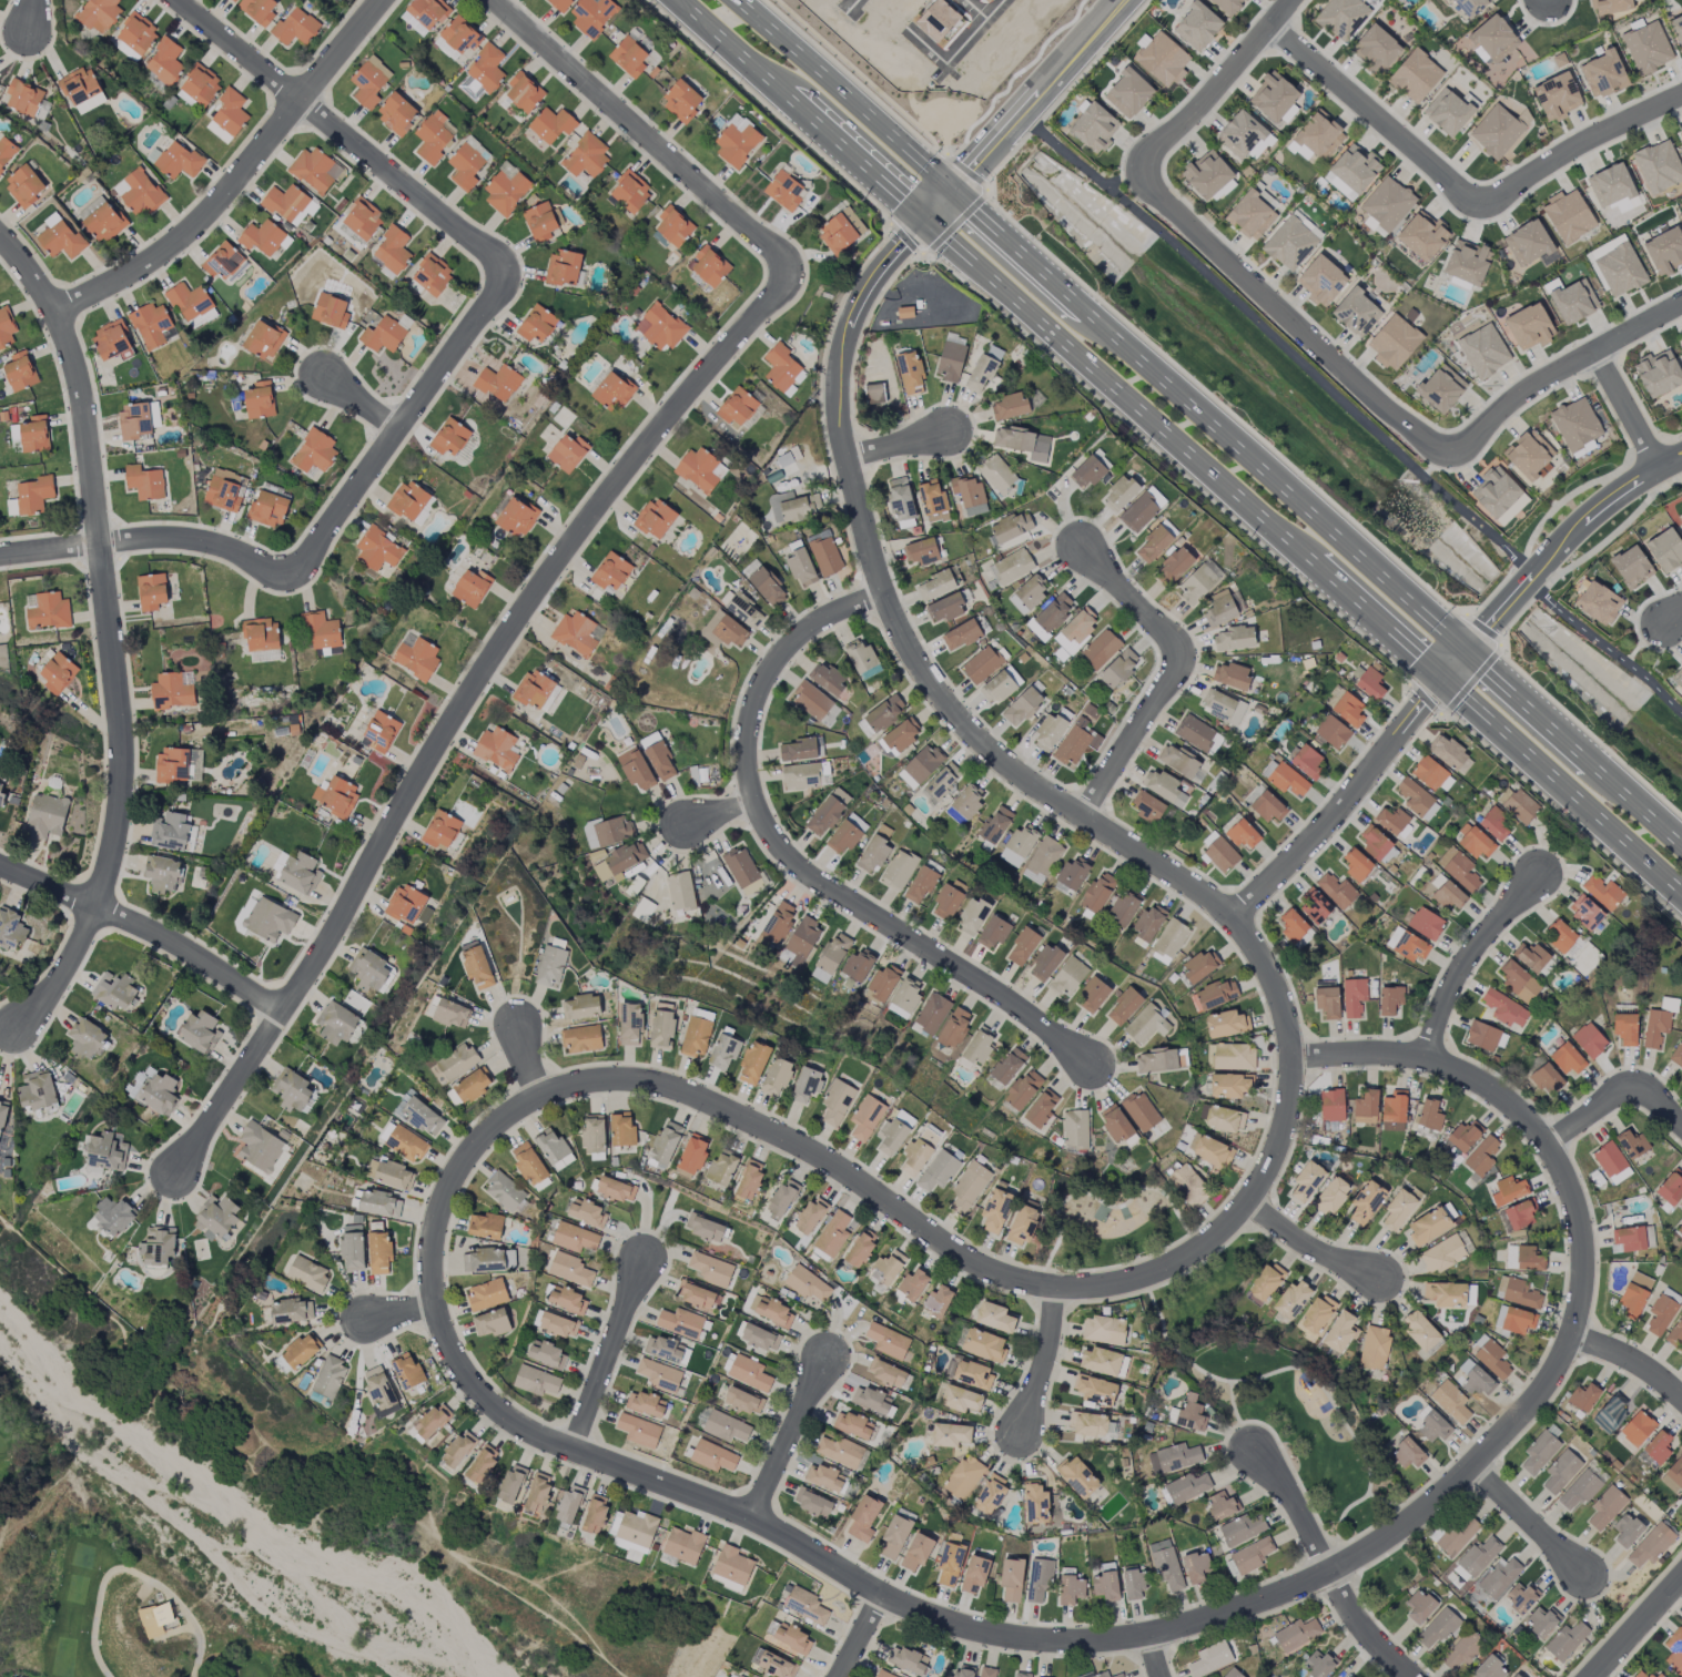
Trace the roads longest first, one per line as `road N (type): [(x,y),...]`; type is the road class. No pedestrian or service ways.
road 1 (residential): [(1290,1058),(1280,1135),(1245,1203),(1183,1257),(1096,1287),(1001,1277),(823,1158),(673,1088),(611,1079),(539,1094),(474,1146),(444,1197),(433,1264),(446,1343),(469,1382),(509,1422),(751,1518),(881,1596),(975,1632),(1064,1644),(1148,1638),(1328,1573),(1386,1539),(1429,1508),(1536,1401),(1572,1339),(1582,1246),(1547,1142)]
road 2 (residential): [(491,0),(796,270),(558,560),(180,1175)]
road 3 (residential): [(0,240),(39,286),(77,374),(124,766),(118,847),(100,907),(68,972),(17,1030)]
road 4 (residential): [(1290,1058),(1270,978),(1230,919),(1021,777),(929,684),(883,592),(845,458)]
road 5 (residential): [(883,592),(817,624),(778,658),(750,723),(752,802),(784,857),(1092,1065)]
road 6 (primary): [(924,221),(1441,680)]
road 7 (primary): [(1468,650),(952,191)]
road 8 (residential): [(510,274),(325,538),(286,572),(190,538),(0,556)]
road 9 (residential): [(382,0),(195,225),(122,277),(51,311)]
road 10 (residential): [(510,274),(172,0)]
road 11 (residential): [(1143,173),(1152,191),(1391,415),(1450,453)]
road 12 (primary): [(676,0),(924,221)]
road 13 (residential): [(1082,816),(1176,663),(1154,623),(1083,550)]
road 14 (primary): [(1441,680),(1681,896)]
road 15 (residential): [(1230,919),(1325,825),(1441,680)]
road 16 (residential): [(281,1012),(199,954),(0,865)]
road 17 (tertiary): [(924,221),(1124,0)]
road 18 (primary): [(952,191),(734,0)]
road 19 (tertiary): [(1681,457),(1598,511),(1468,650)]
road 20 (residential): [(1547,1142),(1502,1094),(1427,1055),(1290,1058)]
road 21 (primary): [(1681,842),(1468,650)]
road 22 (residential): [(1485,202),(1463,197),(1267,28)]
road 23 (residential): [(1450,453),(1467,448),(1533,385),(1681,305)]
road 24 (residential): [(1411,1676),(1376,1646),(1258,1456)]
road 25 (residential): [(845,458),(838,387),(850,324),(880,271),(924,221)]
road 26 (residential): [(1291,0),(1182,125),(1144,154),(1143,173)]
road 27 (residential): [(1681,96),(1485,202)]
road 28 (residential): [(1427,1055),(1446,994),(1539,873)]
road 29 (residential): [(573,1450),(642,1266)]
road 30 (residential): [(751,1518),(825,1362)]
road 31 (residential): [(1547,1142),(1625,1087),(1639,1087),(1681,1126)]
road 32 (residential): [(1471,1467),(1584,1573)]
road 33 (residential): [(1245,1203),(1309,1248),(1377,1277)]
road 34 (residential): [(1056,1288),(1022,1429)]
road 35 (residential): [(1658,470),(1593,353)]
road 36 (residential): [(1591,1676),(1681,1577)]
road 37 (residential): [(1681,1402),(1641,1364),(1572,1339)]

